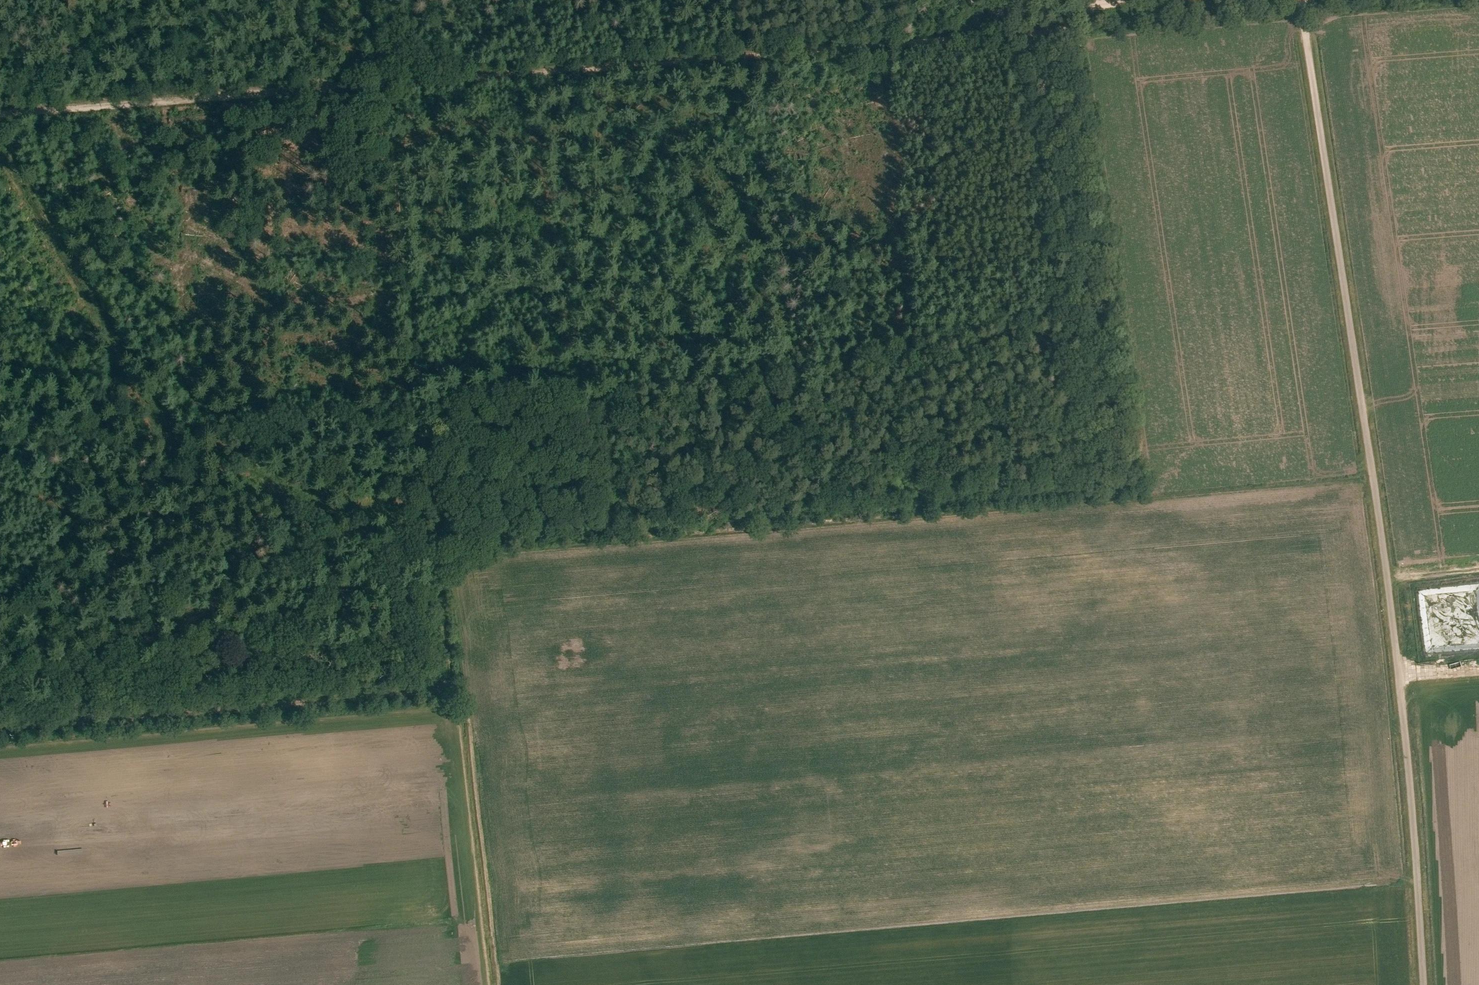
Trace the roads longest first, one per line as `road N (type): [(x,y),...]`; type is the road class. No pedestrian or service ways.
road 1 (unclassified): [(1423,984),(1386,568),(1302,0)]
road 2 (track): [(1006,8),(1007,29),(382,81)]
road 3 (track): [(0,726),(451,687),(437,549)]
road 4 (track): [(437,549),(382,81)]
road 5 (track): [(382,81),(0,110)]

